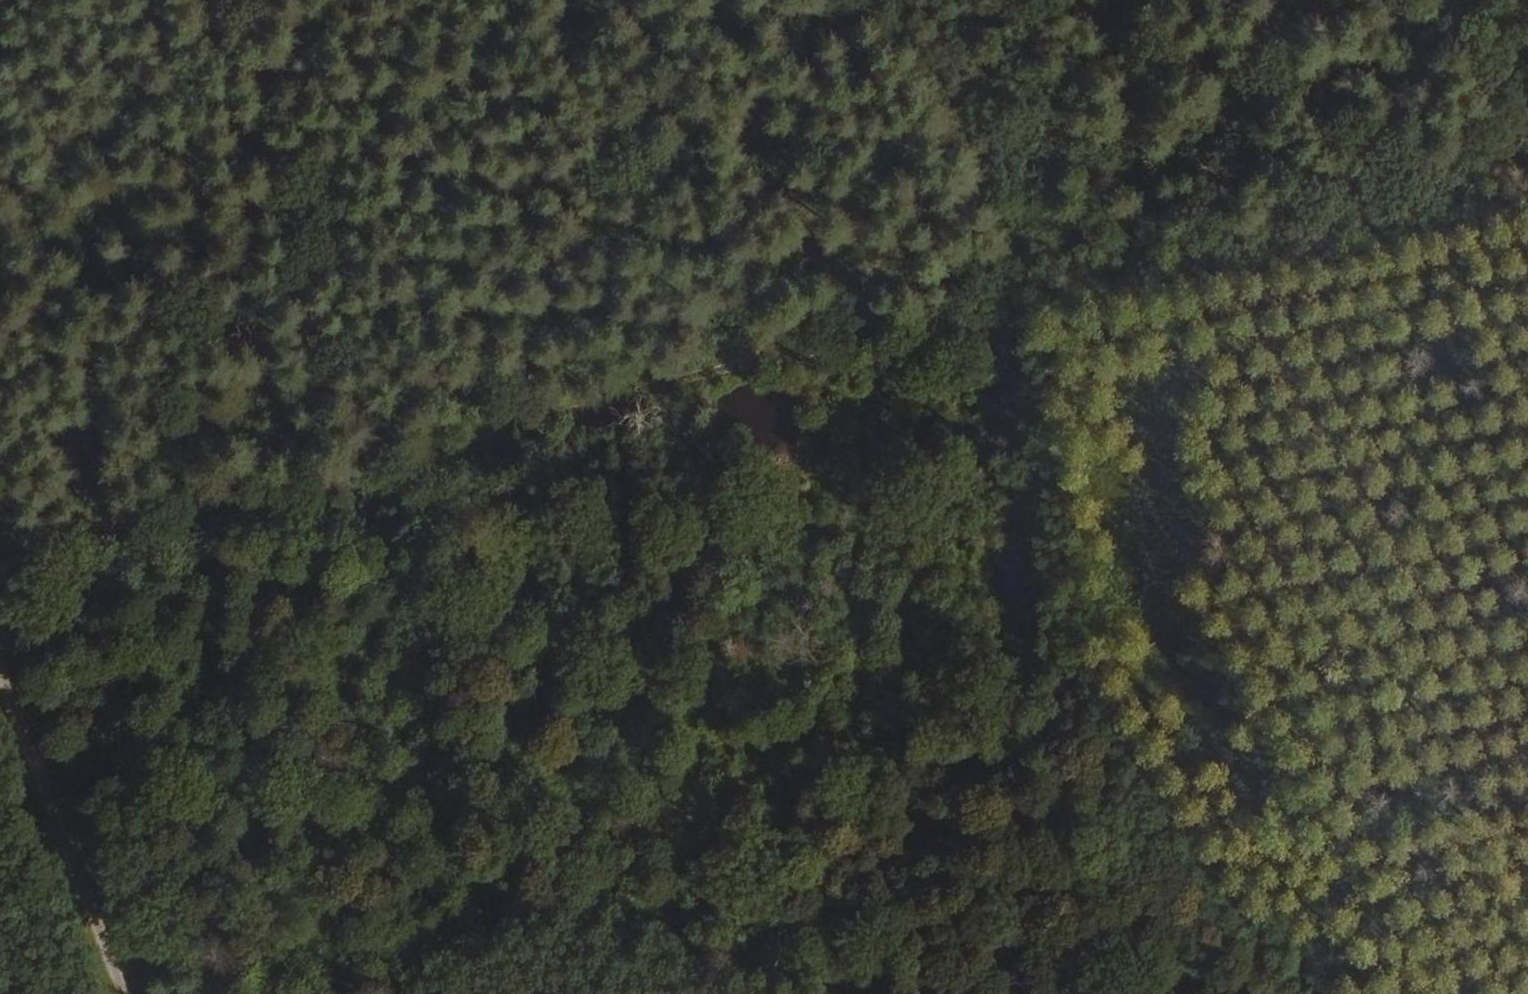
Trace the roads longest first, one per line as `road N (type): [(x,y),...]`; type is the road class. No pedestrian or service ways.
road 1 (track): [(124,993),(0,668)]

